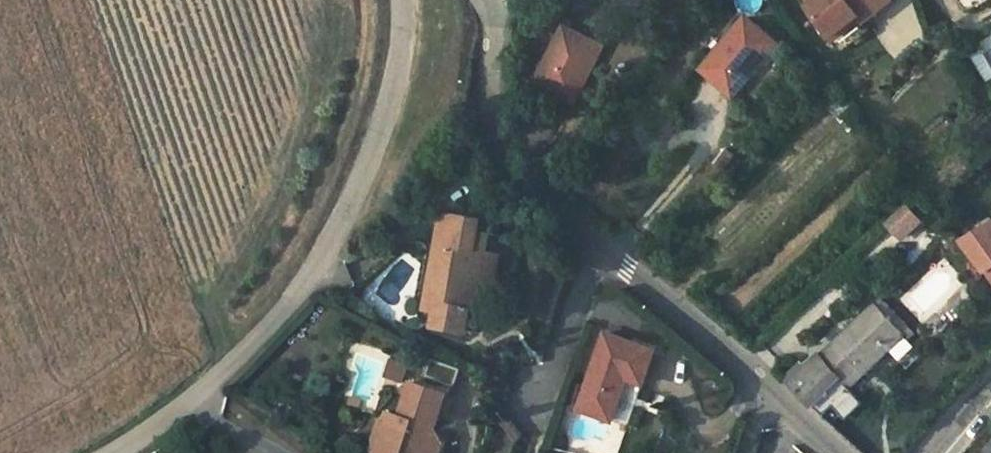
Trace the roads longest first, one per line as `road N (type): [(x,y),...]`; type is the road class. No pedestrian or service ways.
road 1 (unclassified): [(847,452),(513,175),(488,122),(490,35),(482,0)]
road 2 (unclassified): [(403,0),(391,97),(316,266),(192,404),(116,452)]

